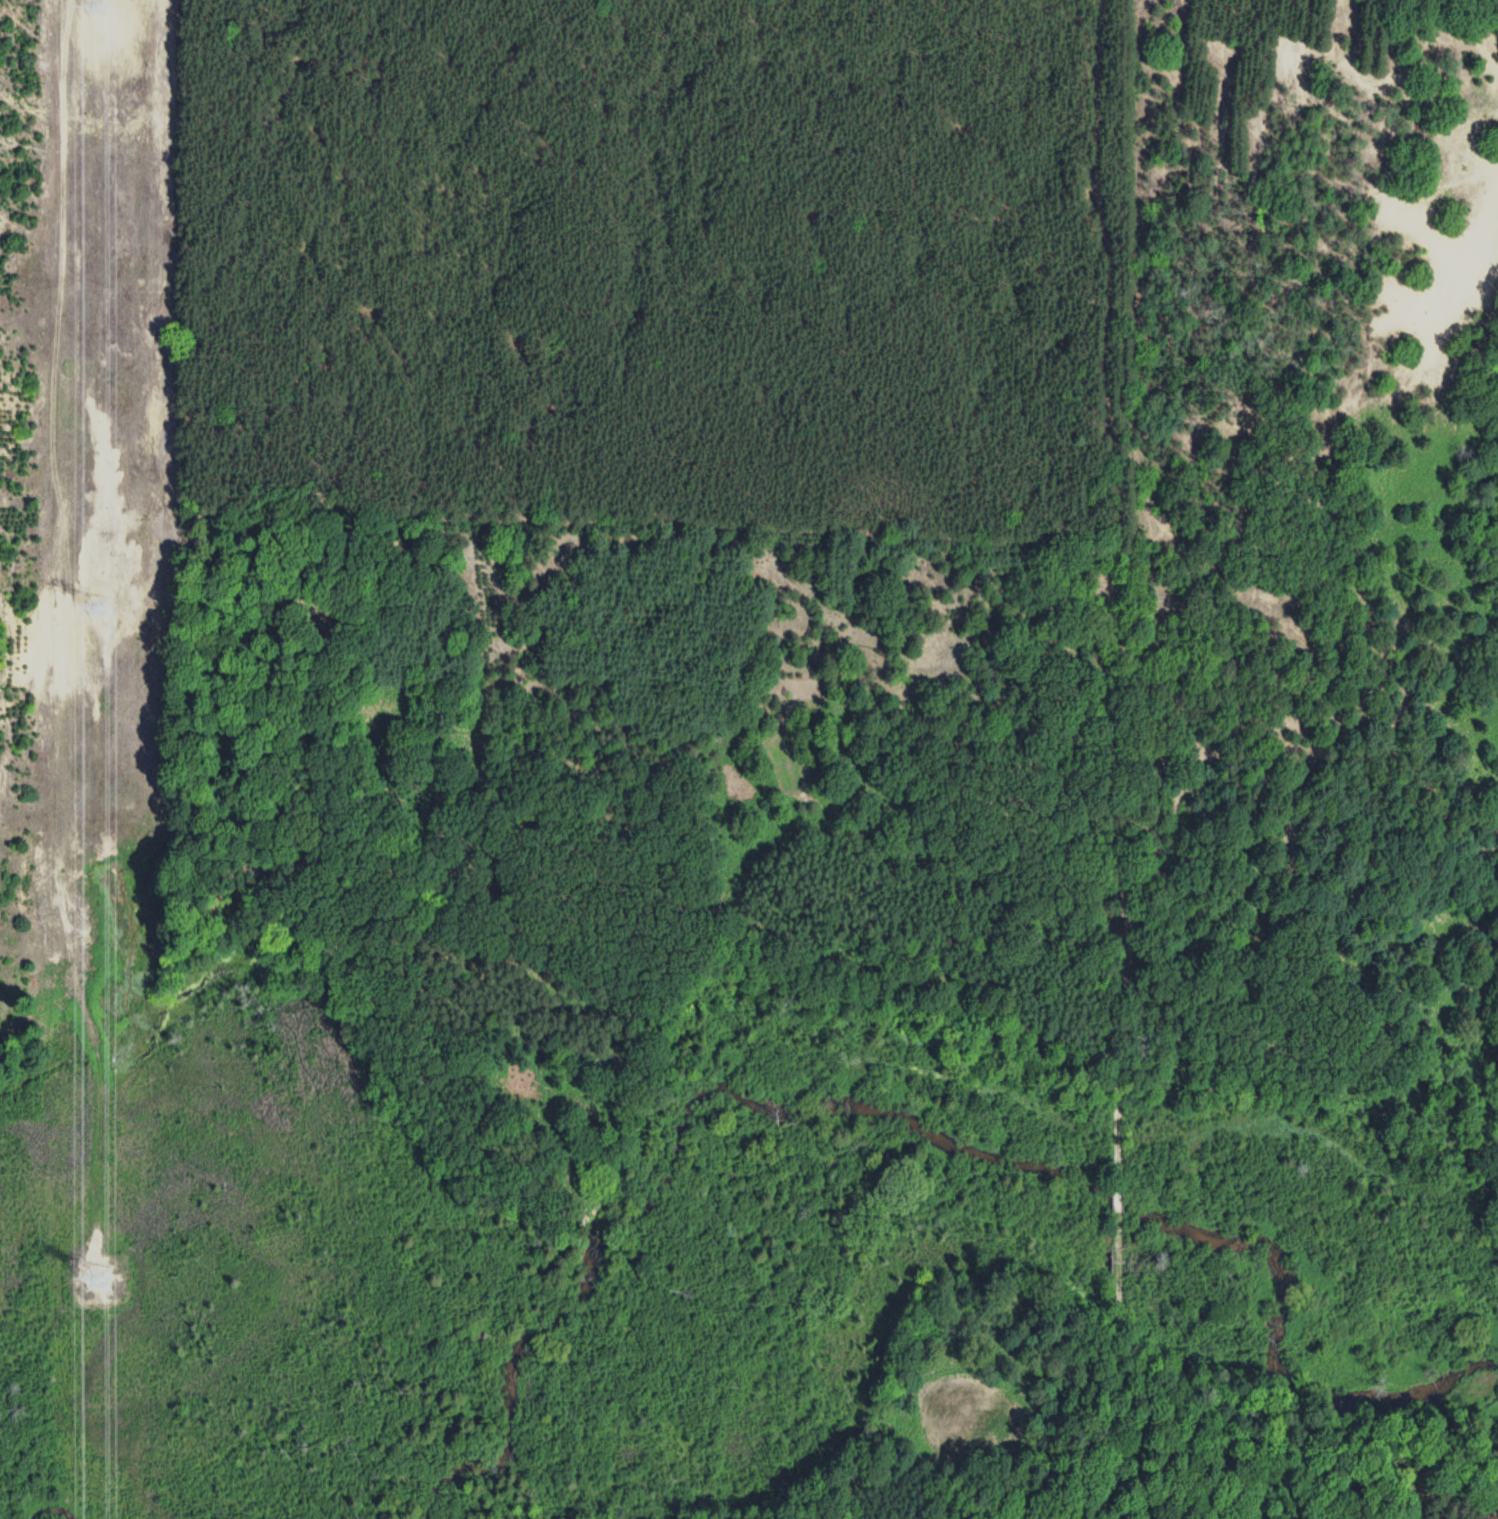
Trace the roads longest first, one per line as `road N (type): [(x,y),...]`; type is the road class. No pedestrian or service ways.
road 1 (track): [(1120,1167),(1114,0)]
road 2 (residential): [(1120,1518),(1120,1251)]

